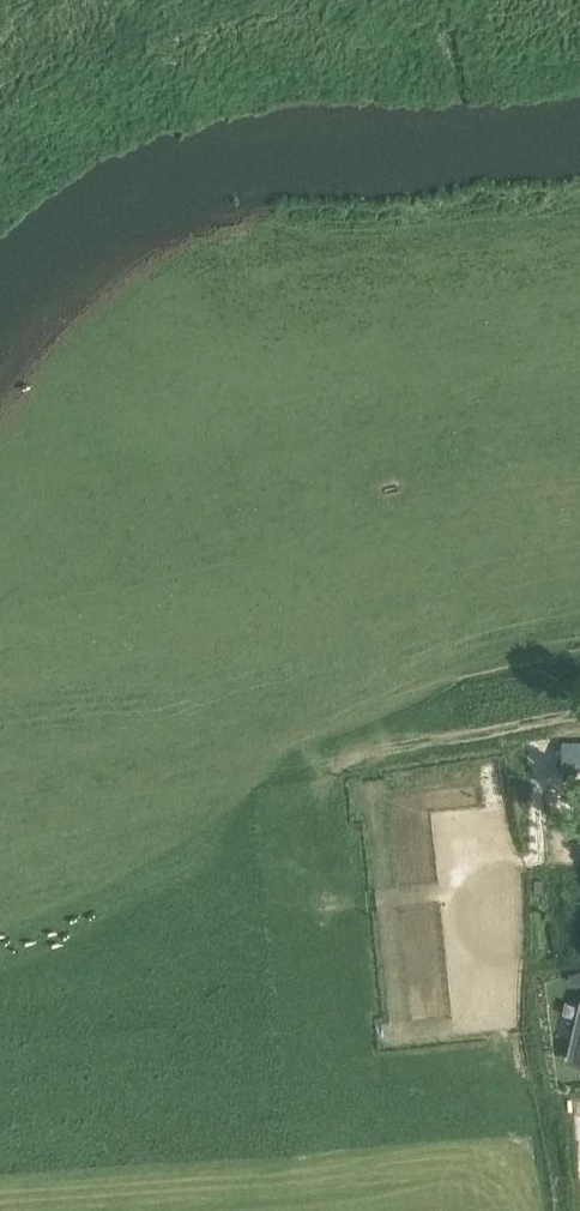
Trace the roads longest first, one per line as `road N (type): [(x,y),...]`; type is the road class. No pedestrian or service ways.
road 1 (track): [(579,715),(382,750),(319,779)]

